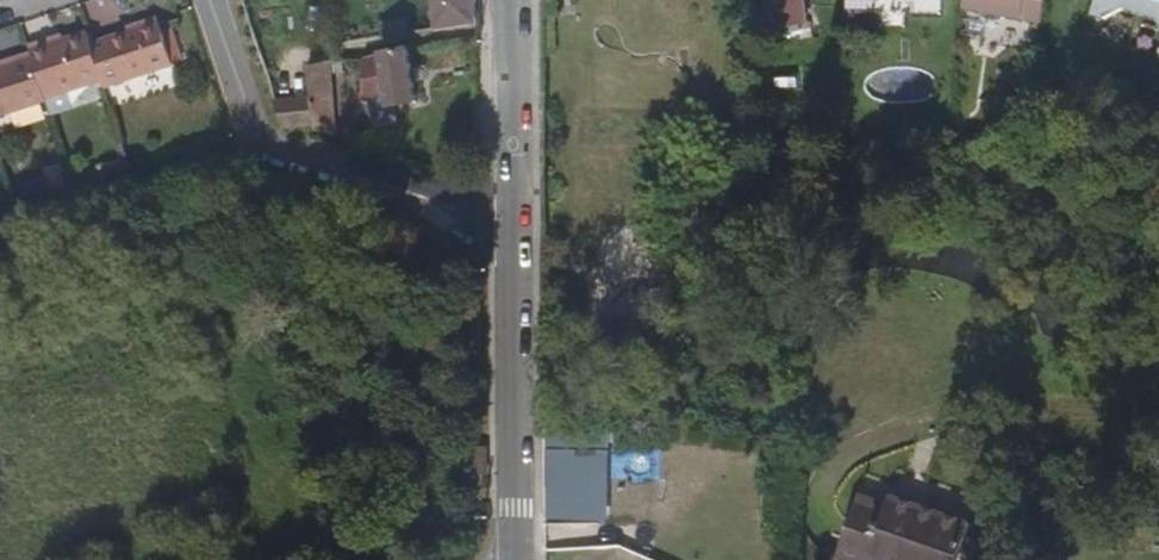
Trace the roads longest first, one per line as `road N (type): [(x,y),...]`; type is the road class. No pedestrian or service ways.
road 1 (residential): [(207,0),(256,133),(275,152),(297,166),(428,198),(510,248)]
road 2 (residential): [(515,559),(510,248)]
road 3 (residential): [(510,248),(502,0)]

